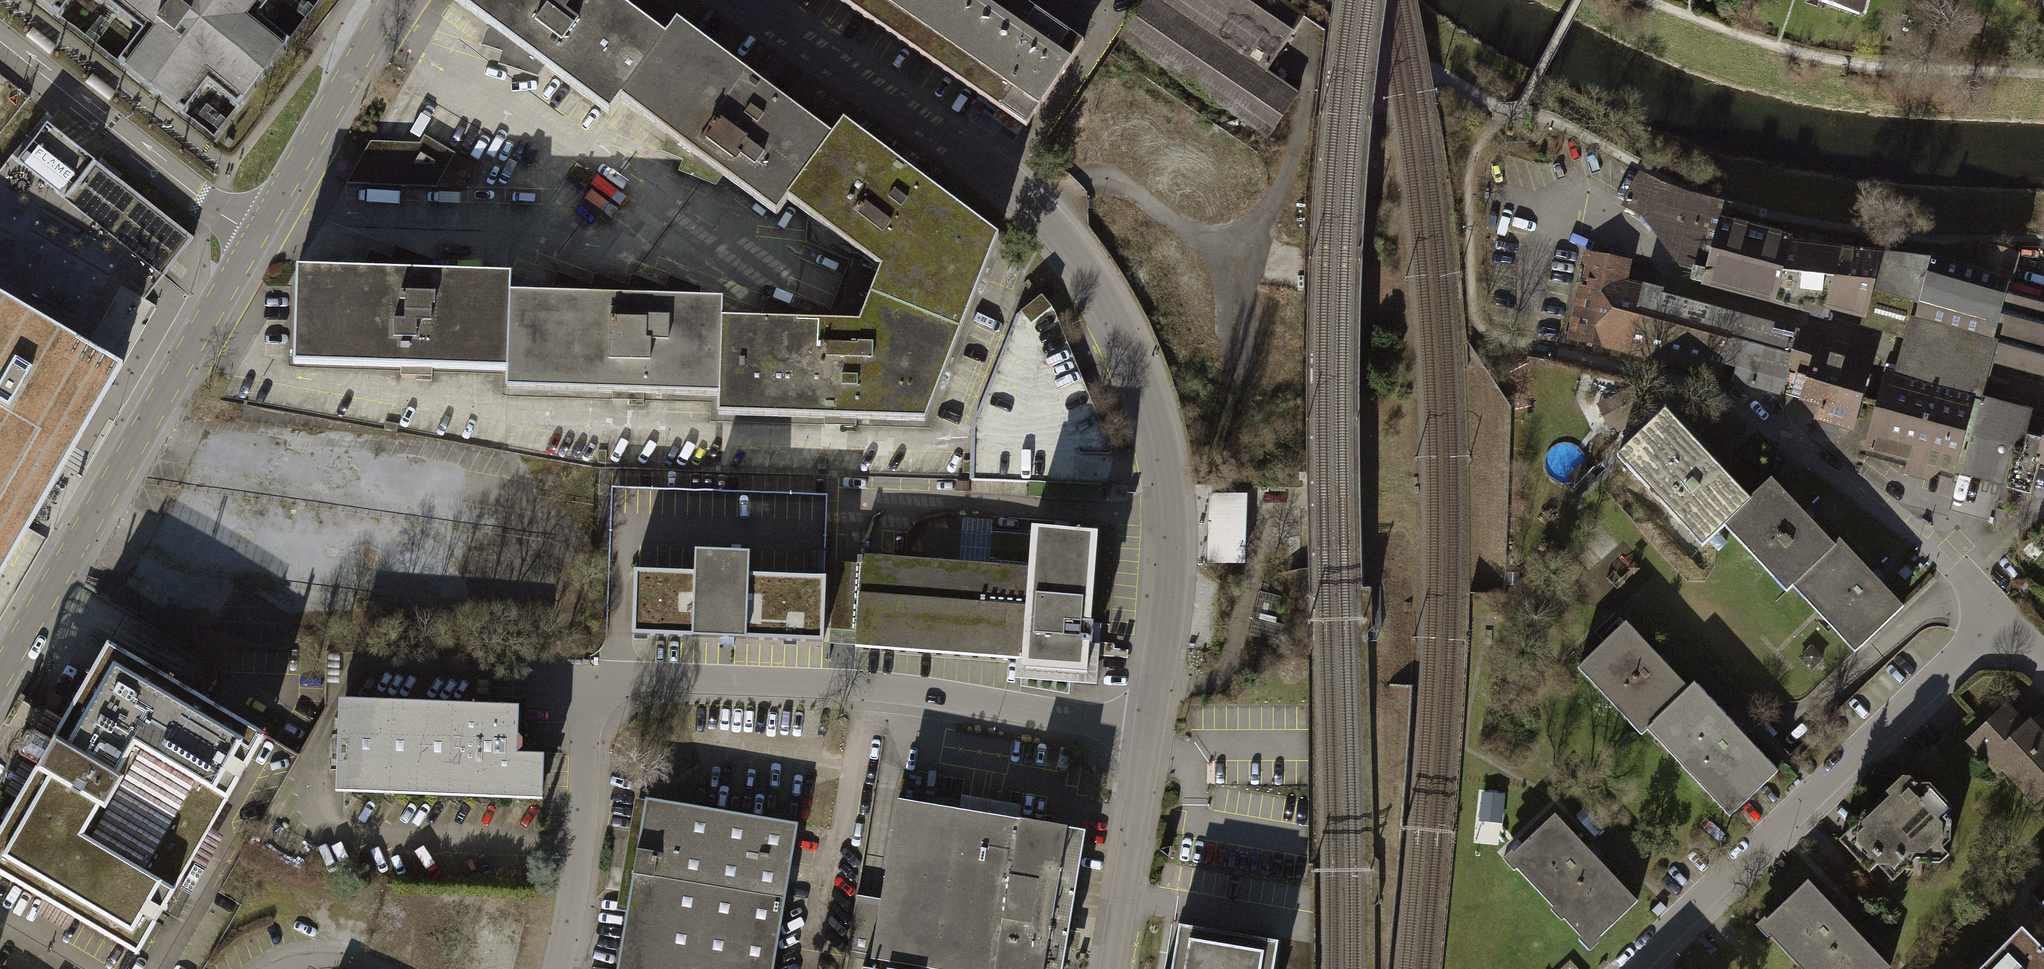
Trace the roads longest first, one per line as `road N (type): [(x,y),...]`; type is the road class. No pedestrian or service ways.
road 1 (unclassified): [(740,0),(1012,182),(1106,303),(1135,354),(1167,463),(1169,597),(1151,733)]
road 2 (residential): [(556,968),(578,847),(591,678),(944,694),(1151,733)]
road 3 (unclassified): [(0,677),(396,0)]
road 4 (residential): [(2043,392),(1680,284),(1625,226),(1575,205),(1548,216),(1526,317)]
road 5 (track): [(1521,110),(1706,196),(1767,215),(2043,240)]
road 6 (residential): [(2004,628),(1630,968)]
road 7 (track): [(1735,407),(1709,388),(1486,333),(1474,314),(1467,196),(1478,148),(1503,112)]
road 8 (residential): [(2004,628),(1939,559),(1735,407)]
road 9 (unclassified): [(1151,733),(1112,968)]
road 10 (track): [(1329,0),(1503,112)]

